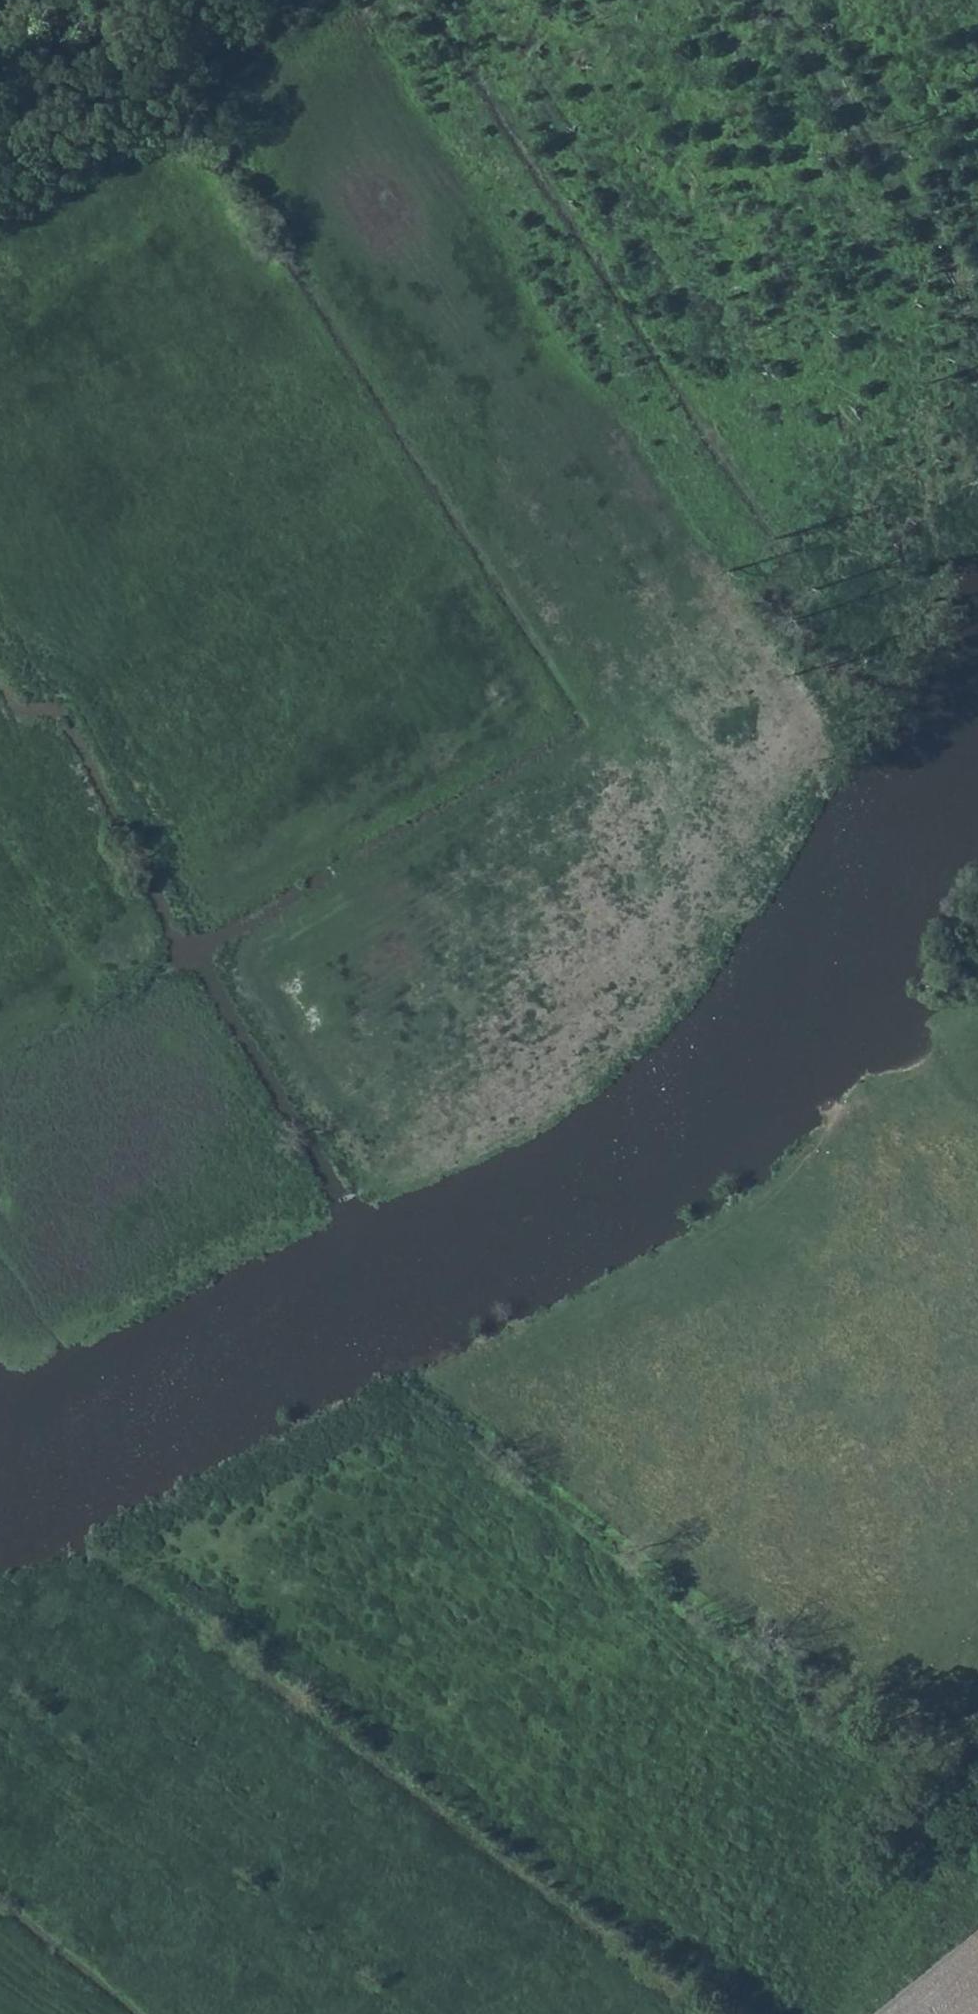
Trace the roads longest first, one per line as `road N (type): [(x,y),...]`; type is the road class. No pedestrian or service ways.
road 1 (track): [(0,143),(133,0)]

